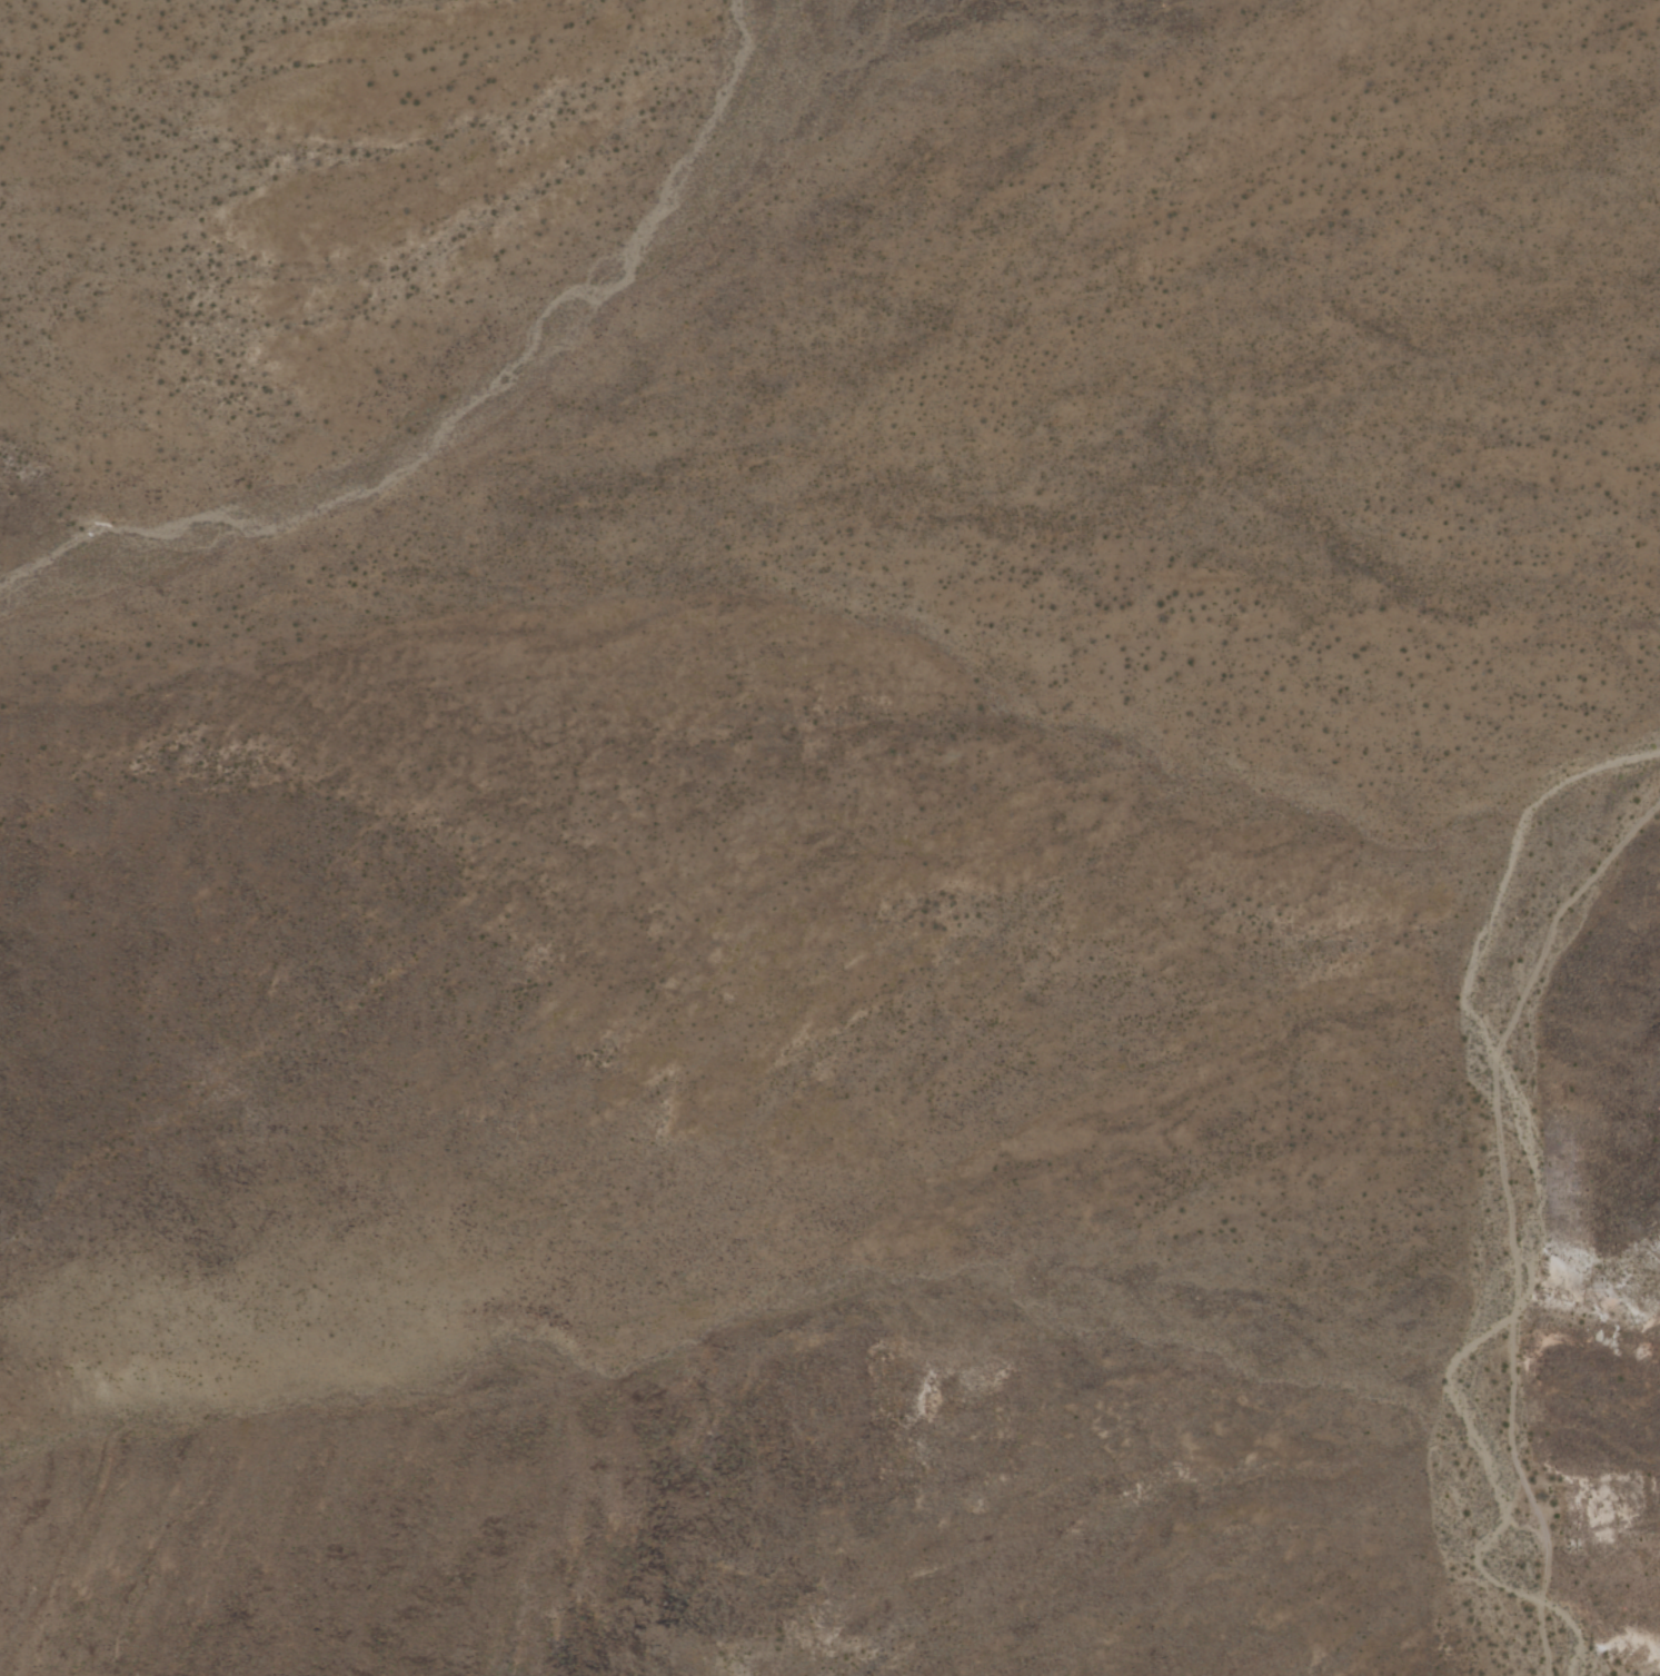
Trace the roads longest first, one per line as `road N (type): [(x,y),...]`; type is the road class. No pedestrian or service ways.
road 1 (track): [(1592,1675),(1586,1652),(1493,1523)]

